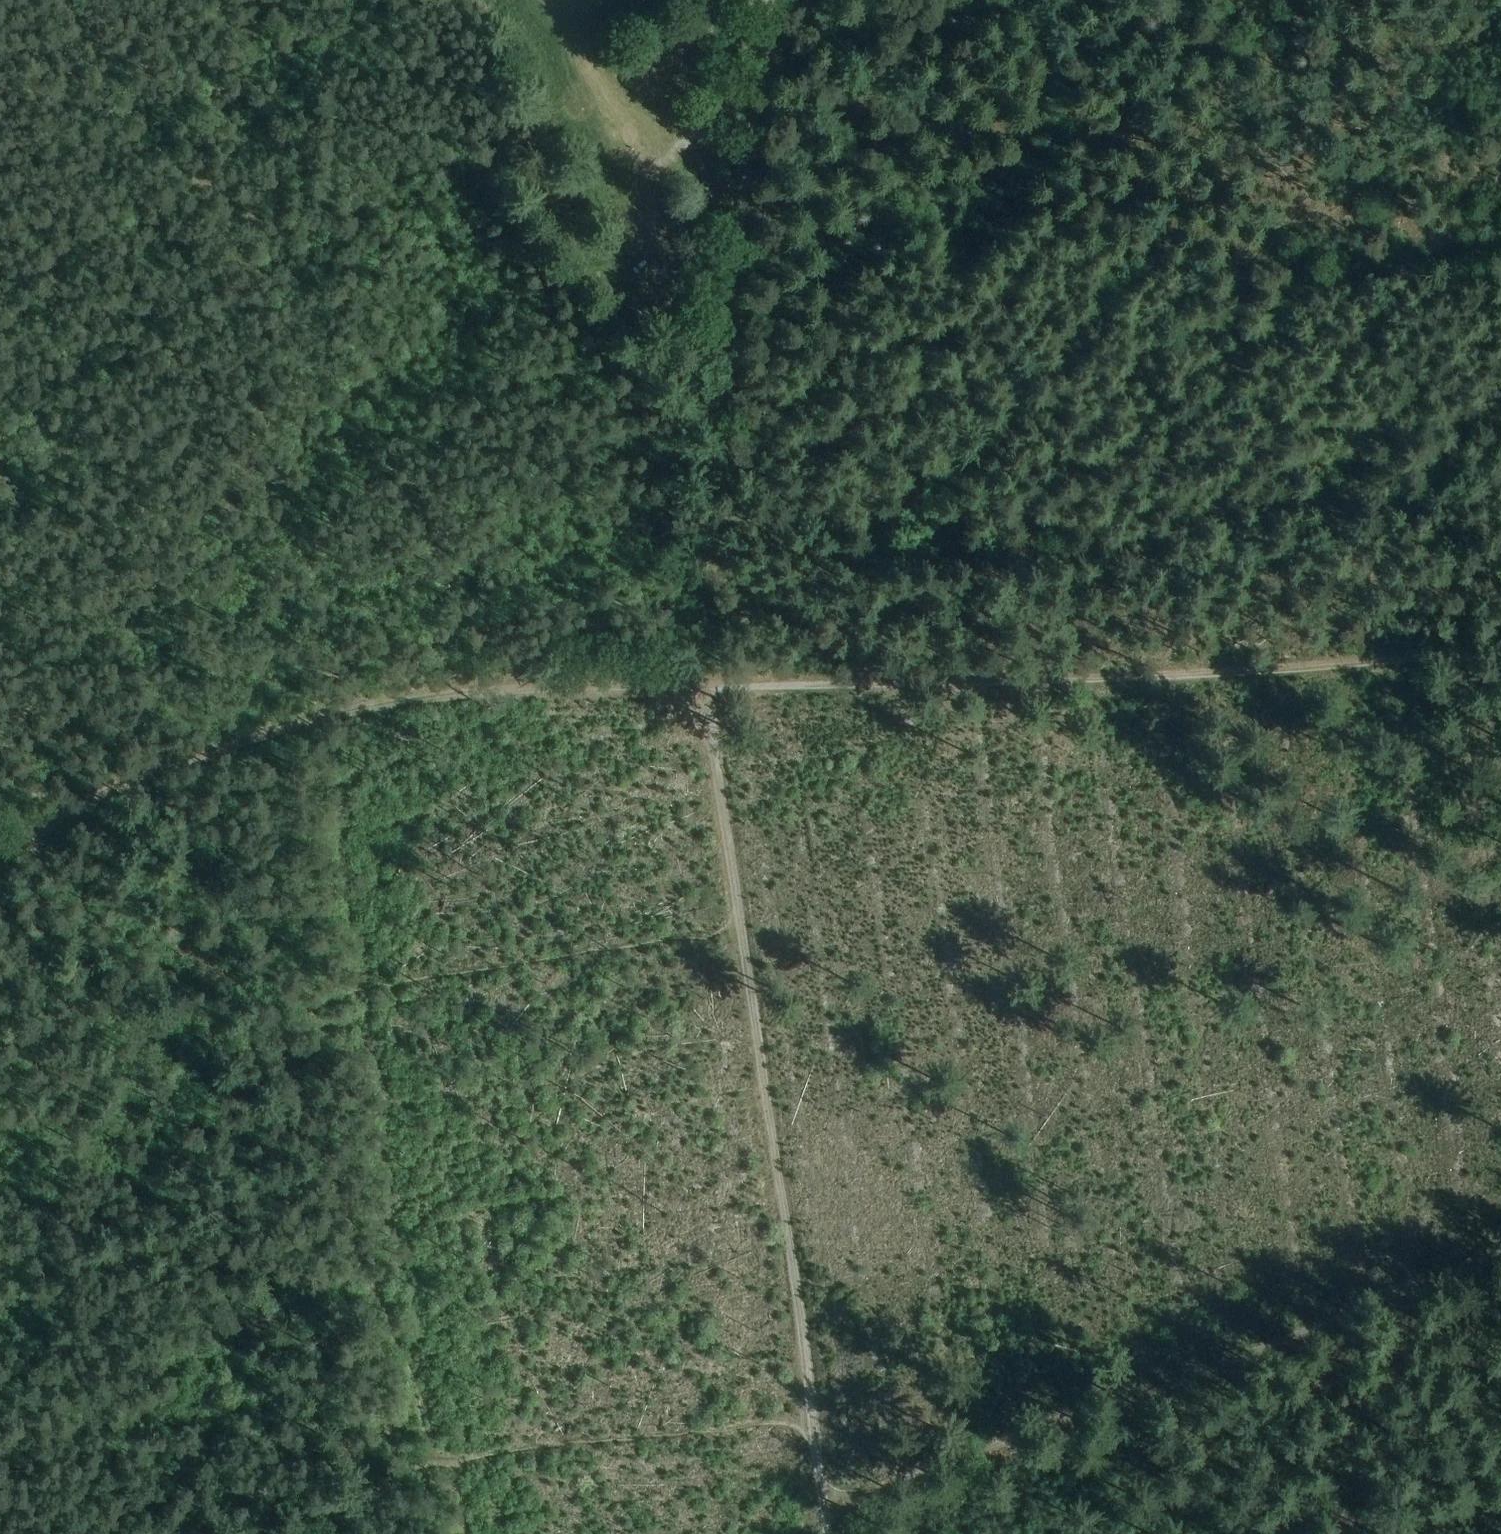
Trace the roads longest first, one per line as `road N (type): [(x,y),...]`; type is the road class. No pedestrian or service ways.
road 1 (track): [(0,860),(175,760),(427,696),(1129,677),(1500,646)]
road 2 (track): [(810,1415),(702,688)]

